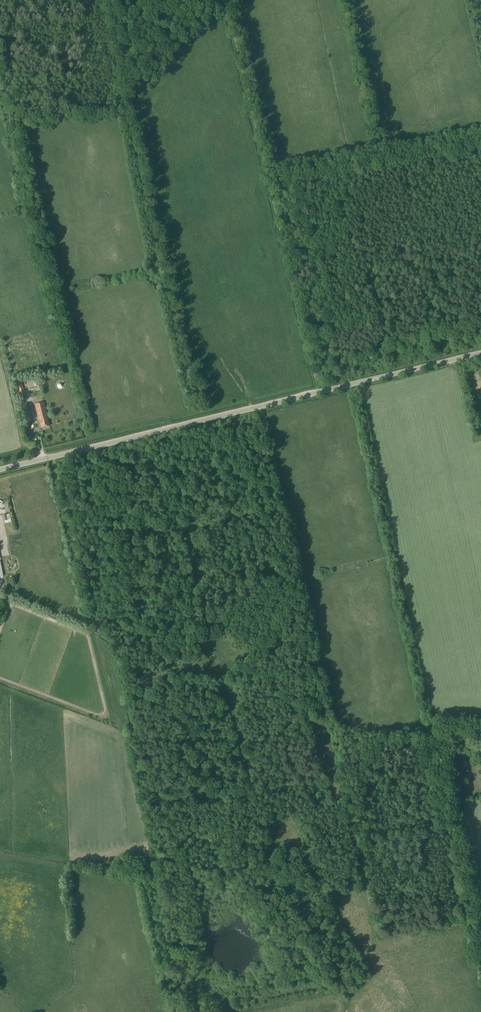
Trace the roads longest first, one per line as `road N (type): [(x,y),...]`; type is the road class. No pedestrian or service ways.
road 1 (tertiary): [(0,470),(480,353)]
road 2 (track): [(211,796),(198,742),(158,697),(126,686),(116,644),(95,625),(53,457)]

